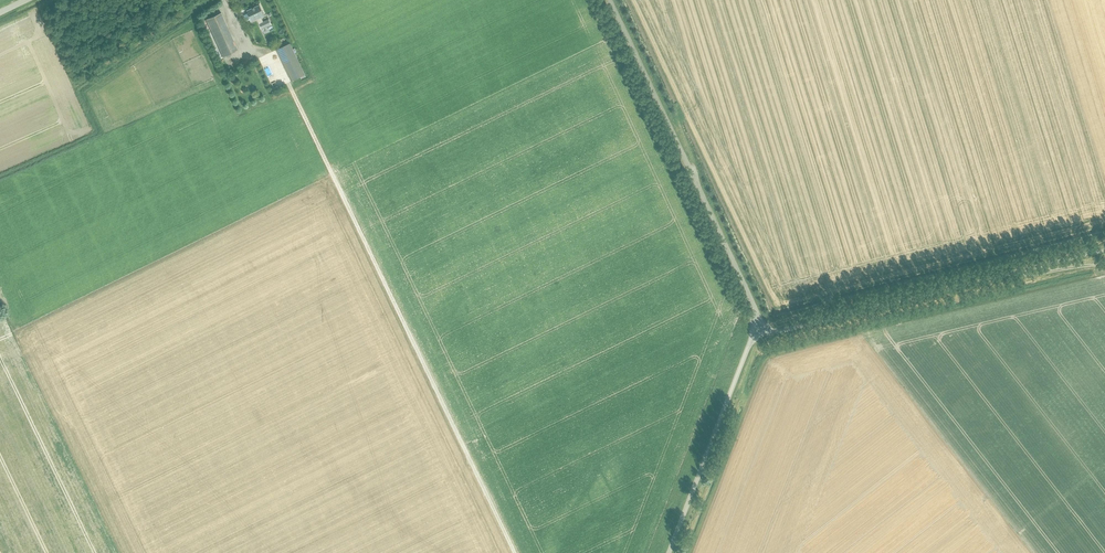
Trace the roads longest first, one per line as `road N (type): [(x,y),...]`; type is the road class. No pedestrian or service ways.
road 1 (unclassified): [(752,331),(752,304),(610,0)]
road 2 (unclassified): [(752,331),(1104,249)]
road 3 (unclassified): [(669,552),(752,331)]

